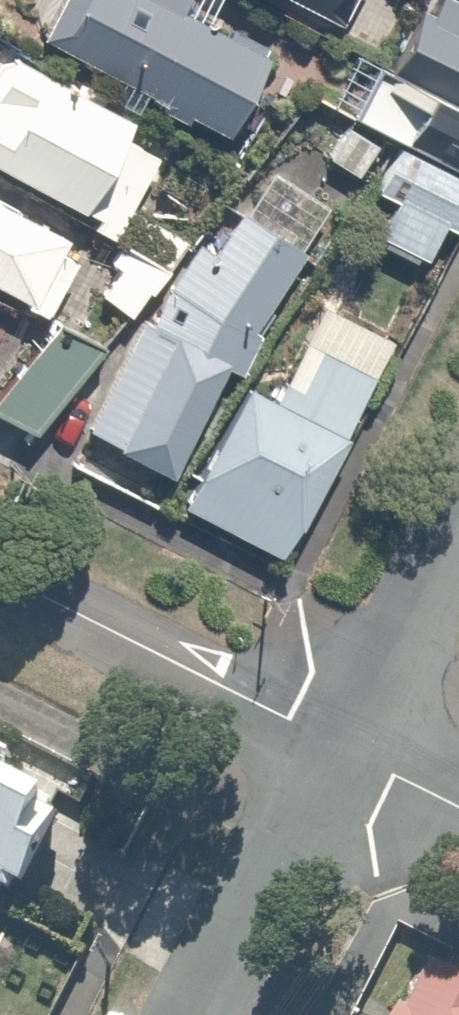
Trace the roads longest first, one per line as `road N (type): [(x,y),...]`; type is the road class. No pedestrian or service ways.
road 1 (residential): [(333,739),(0,581)]
road 2 (residential): [(190,1014),(333,739)]
road 3 (residential): [(333,739),(458,500)]
road 4 (residential): [(458,804),(333,739)]

